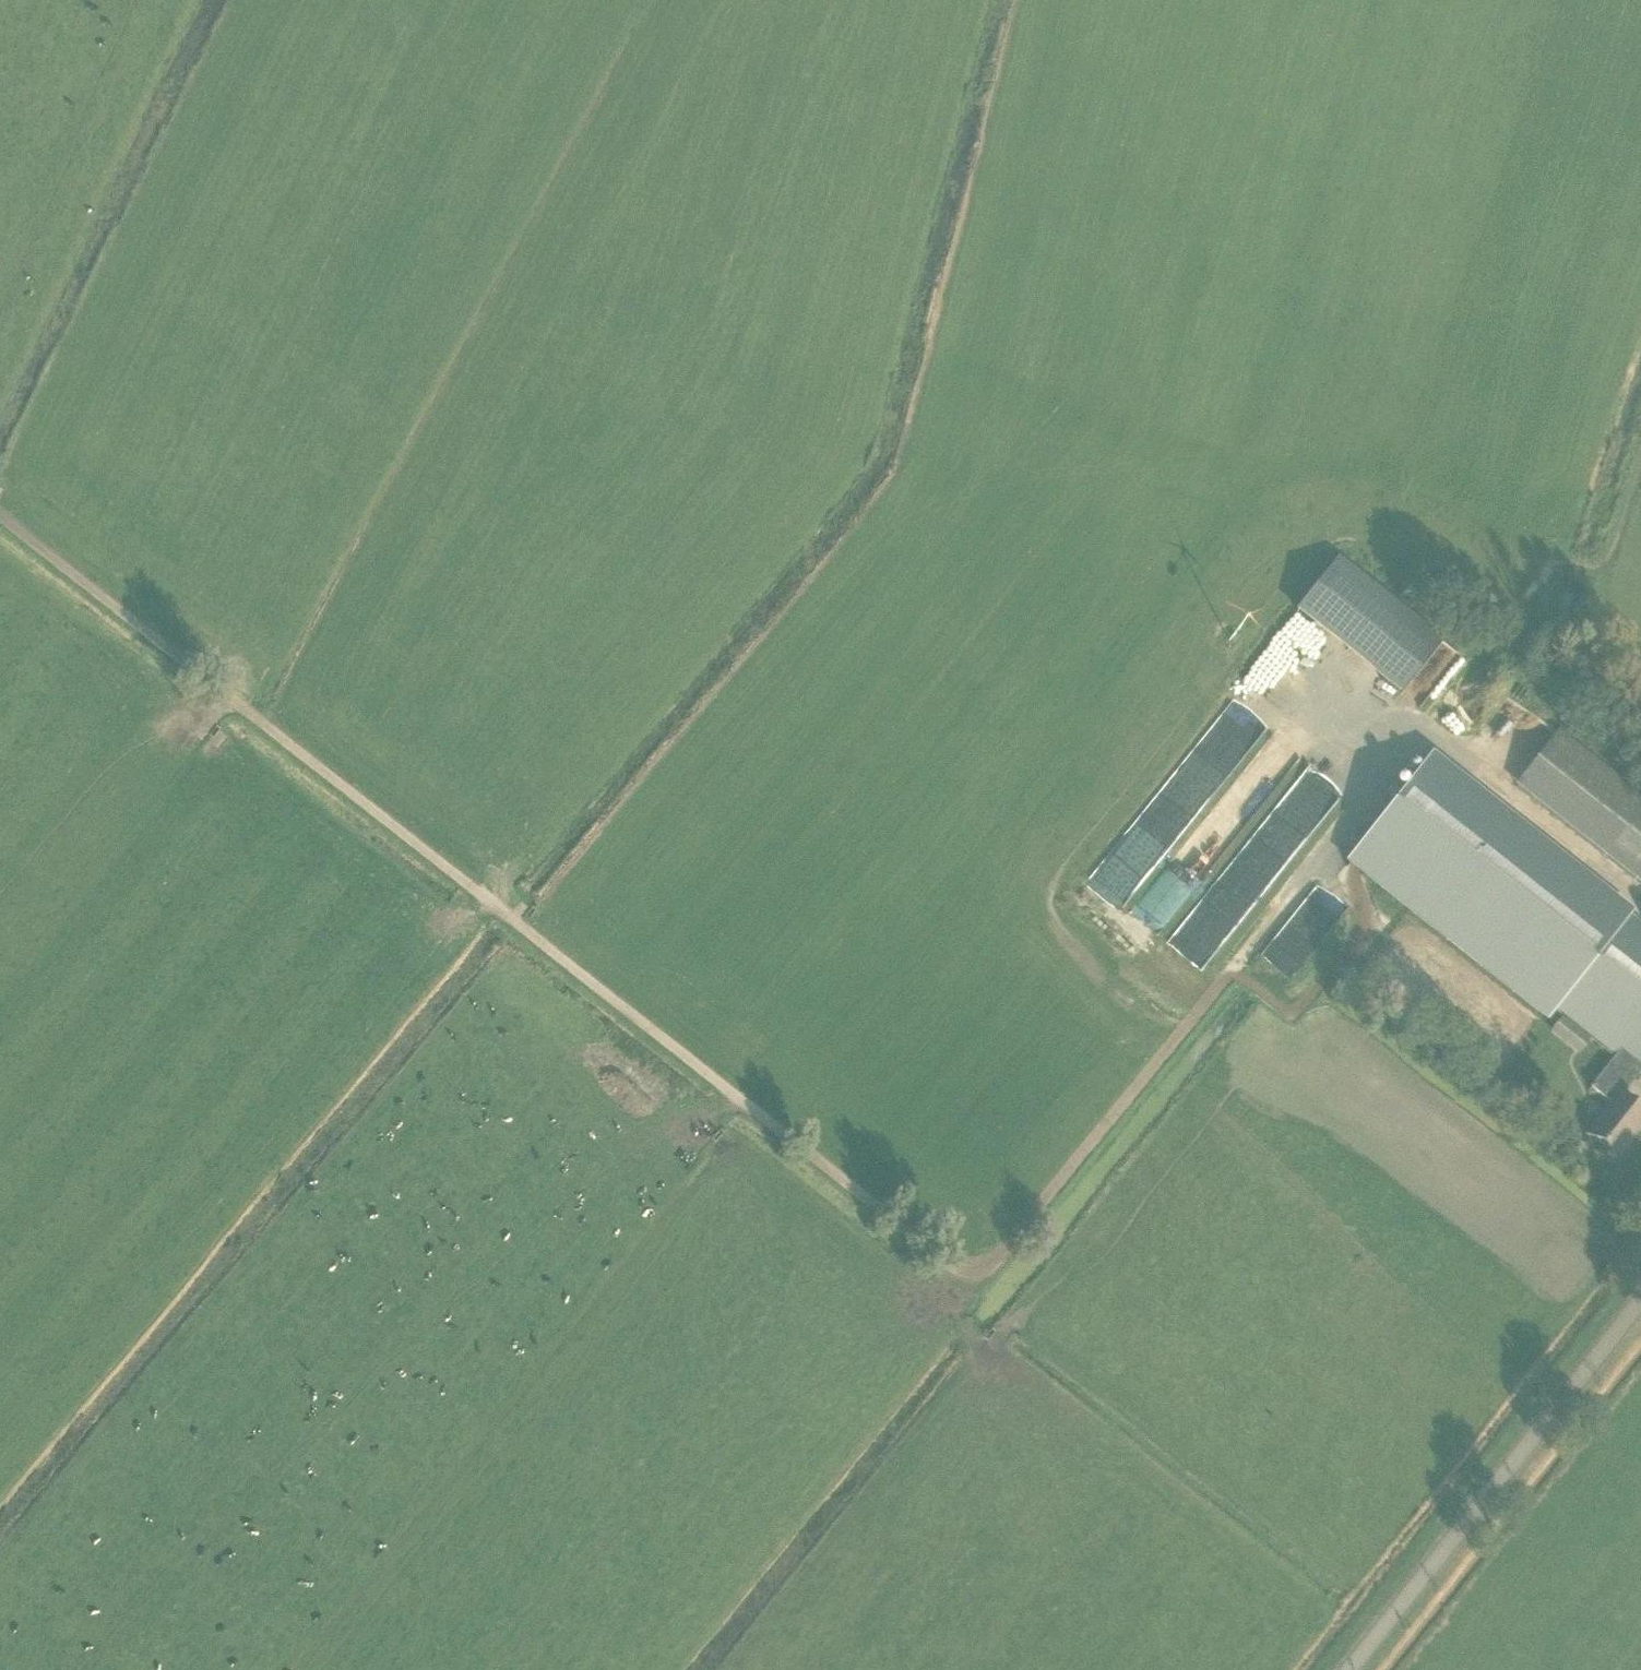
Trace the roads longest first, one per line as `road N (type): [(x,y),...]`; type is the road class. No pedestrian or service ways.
road 1 (unclassified): [(1350,1669),(1640,1307)]

